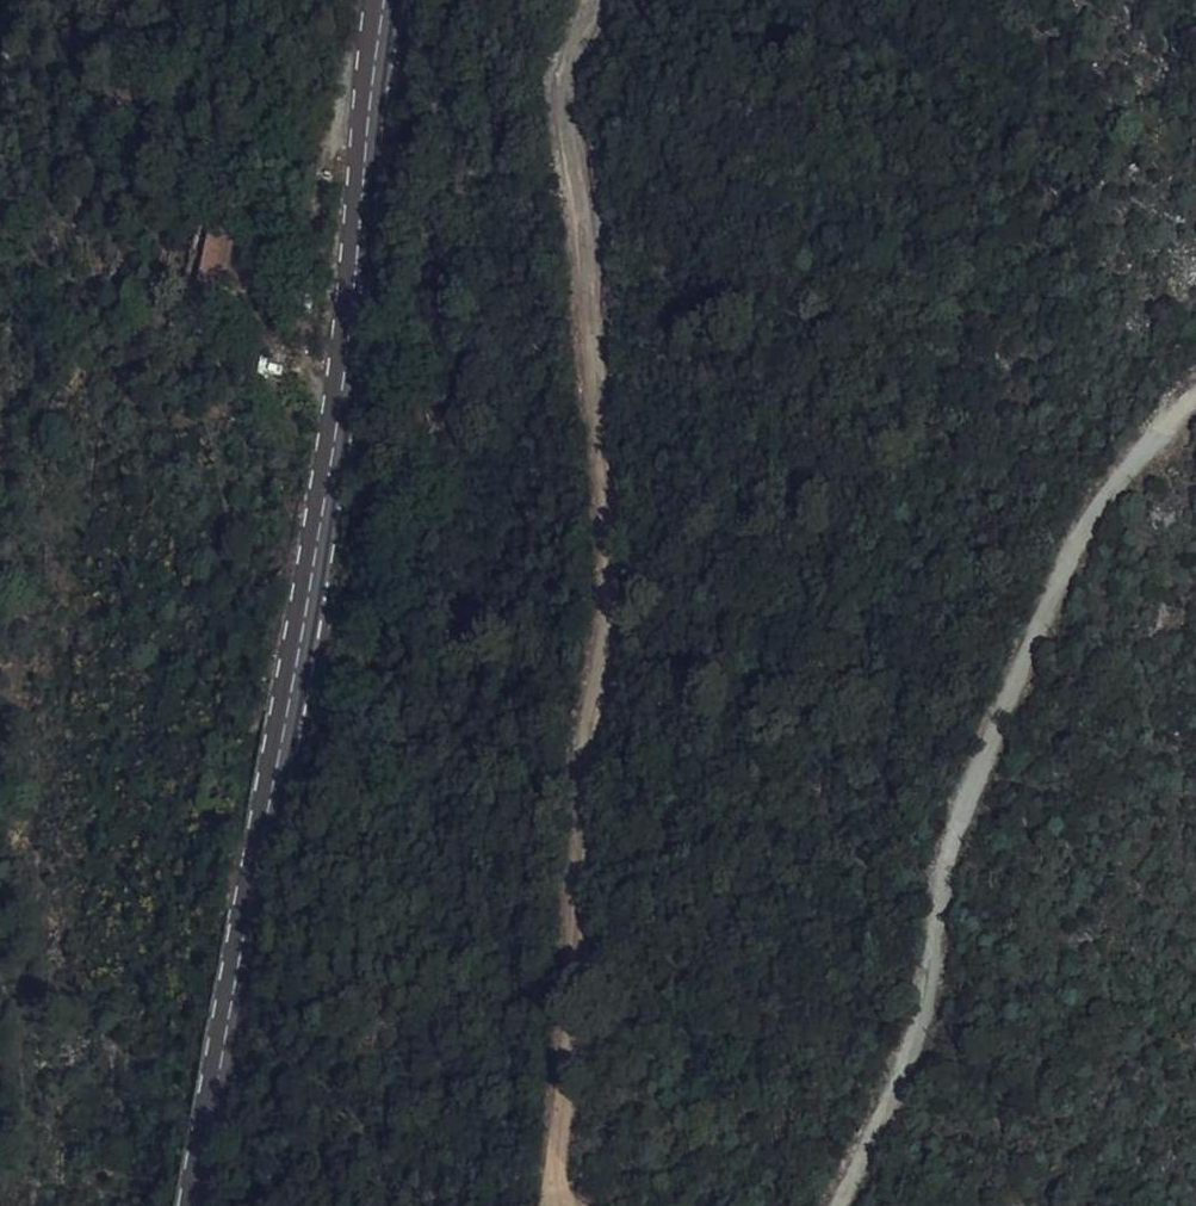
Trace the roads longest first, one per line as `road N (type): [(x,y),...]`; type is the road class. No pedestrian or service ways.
road 1 (tertiary): [(384,0),(333,473),(194,1205)]
road 2 (unclassified): [(561,1205),(554,1157),(576,980),(582,797),(609,596),(585,215),(566,134),(566,83),(595,0)]
road 3 (unclassified): [(1195,401),(1178,412),(1073,551),(949,851),(923,1025),(839,1205)]

